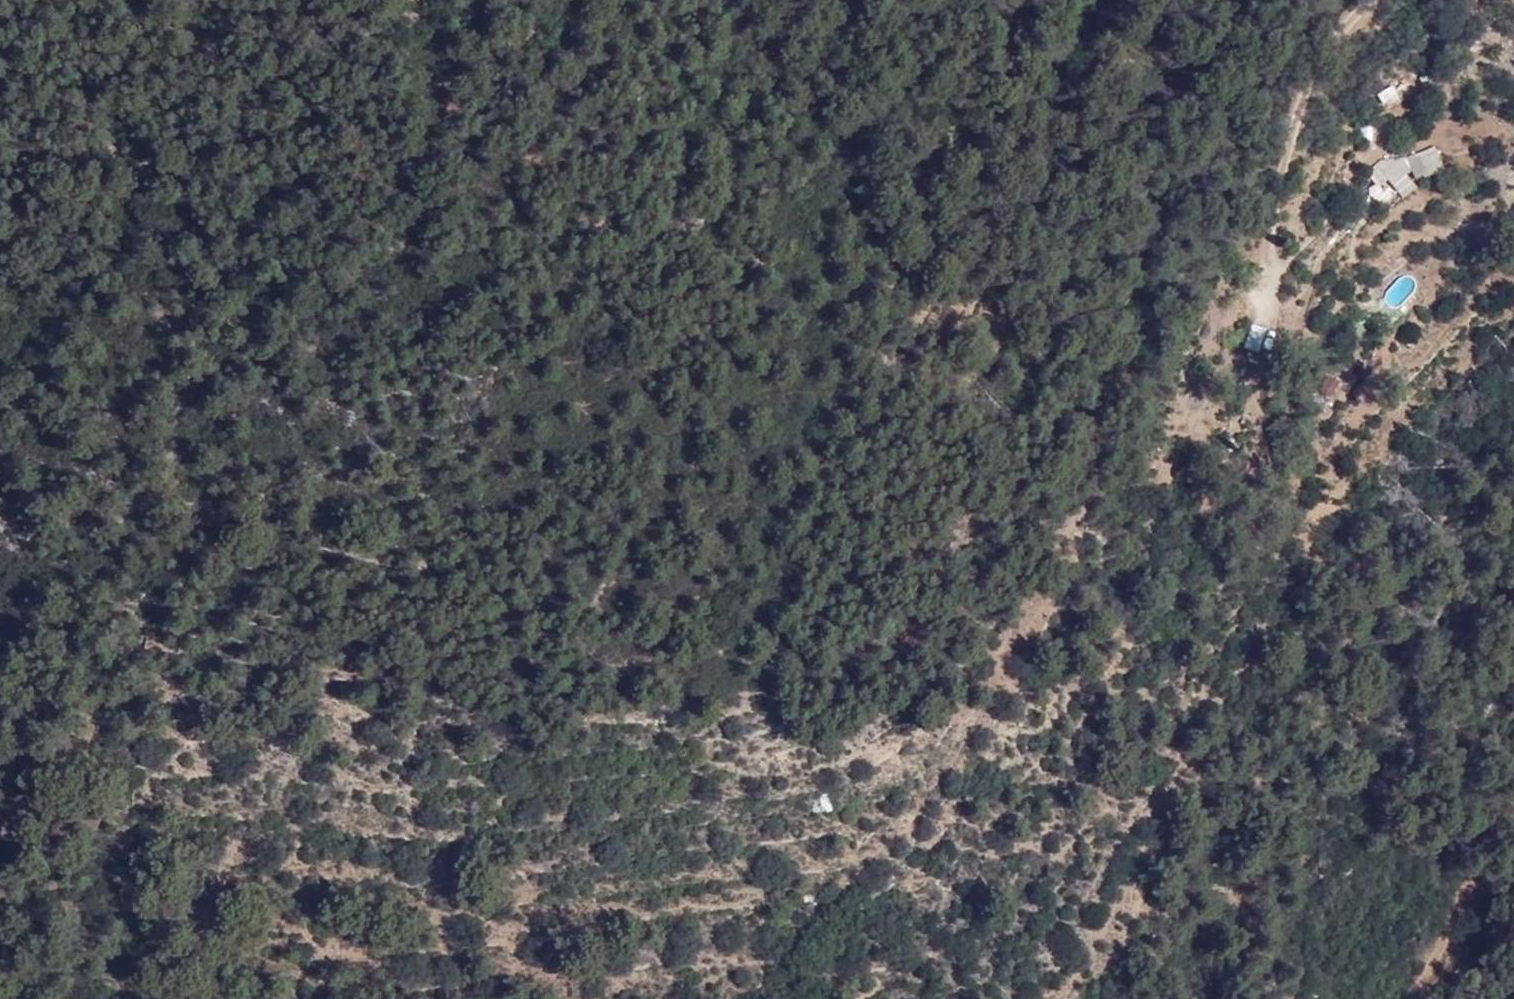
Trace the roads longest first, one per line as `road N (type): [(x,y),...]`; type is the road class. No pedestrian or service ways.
road 1 (track): [(1390,0),(1338,54),(1293,161),(1268,271),(1274,401),(1254,606)]
road 2 (track): [(1413,998),(1513,808)]

